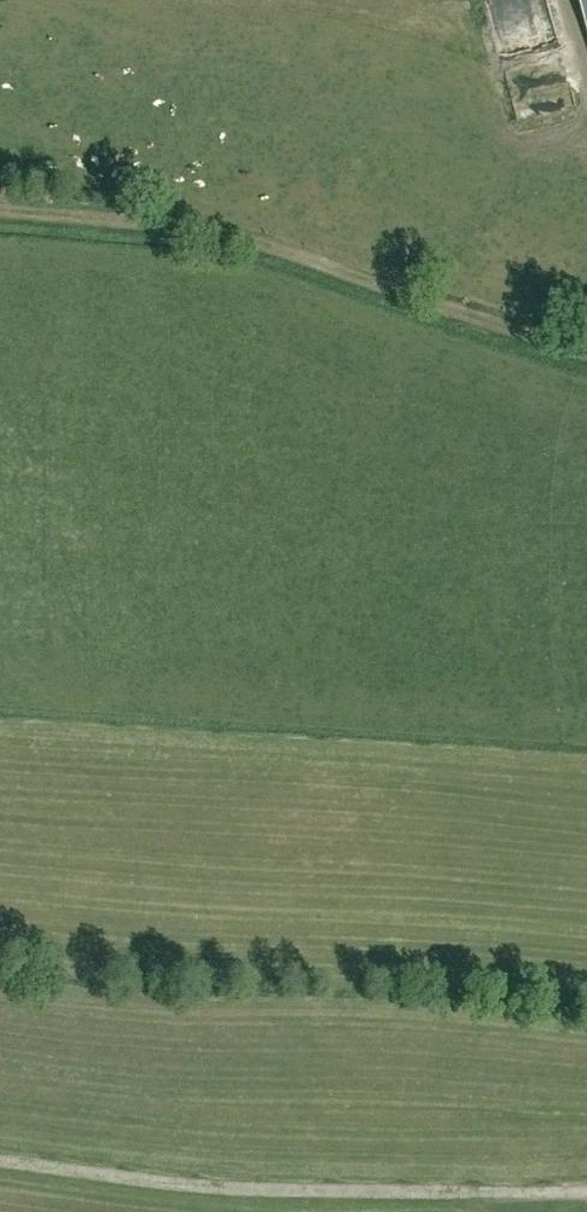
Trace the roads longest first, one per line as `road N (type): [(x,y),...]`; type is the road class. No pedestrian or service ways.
road 1 (track): [(0,205),(194,226),(586,354)]

